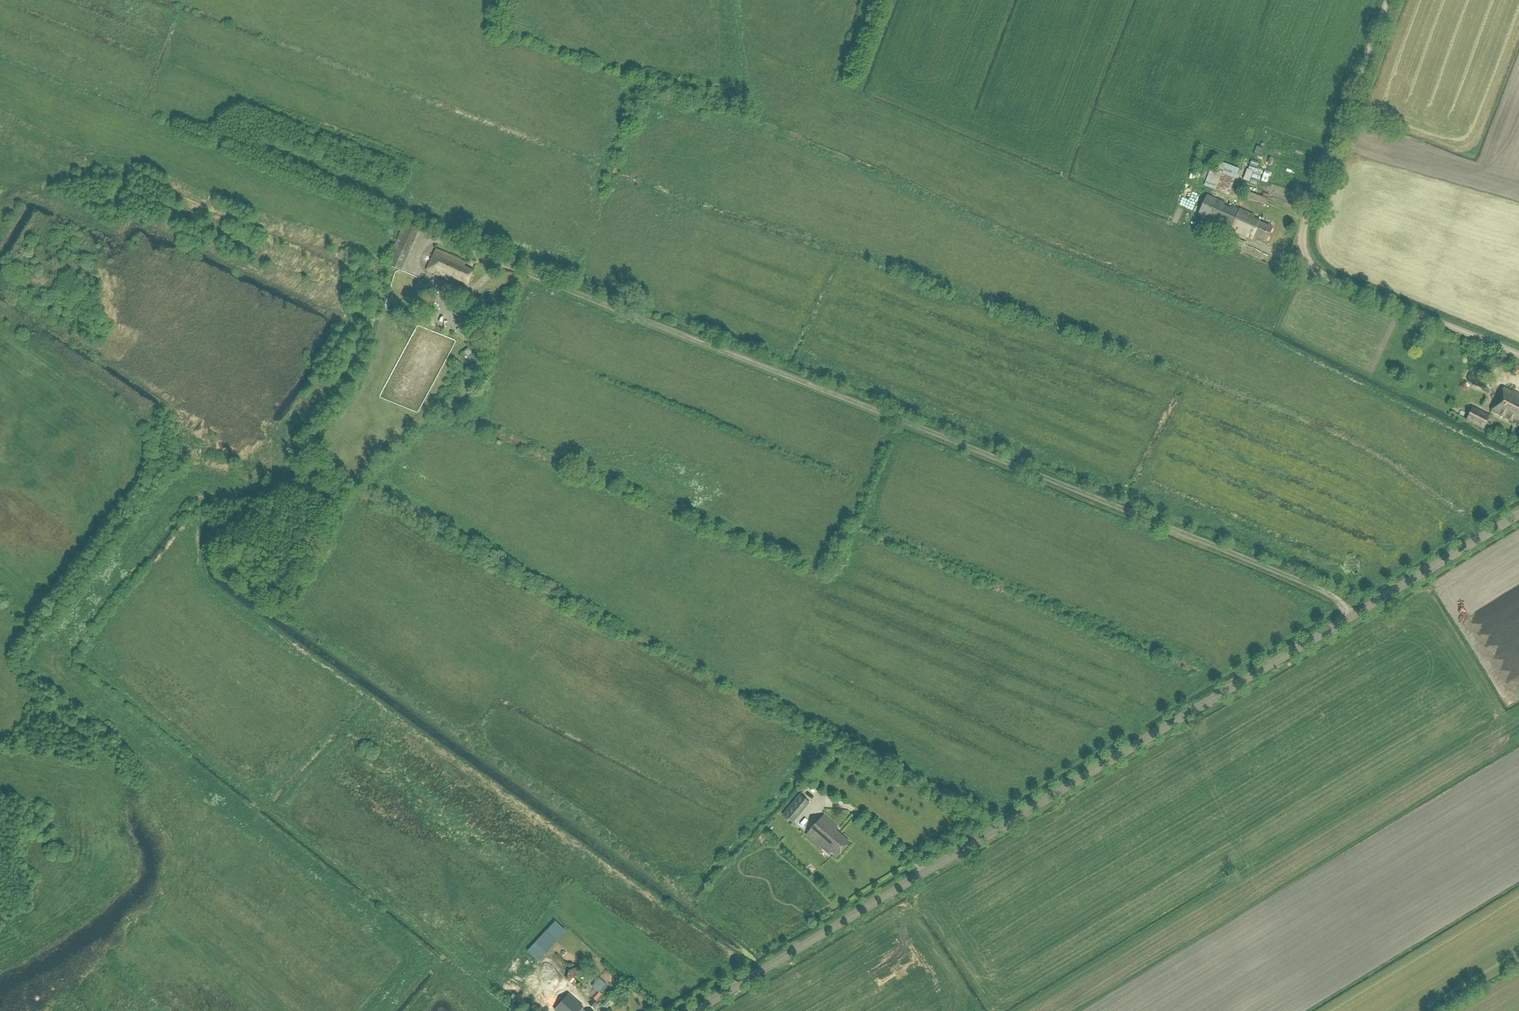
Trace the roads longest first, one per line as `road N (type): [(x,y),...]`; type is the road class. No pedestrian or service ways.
road 1 (unclassified): [(1518,513),(694,1010)]
road 2 (track): [(514,271),(1308,585),(1349,616)]
road 3 (unclassified): [(1518,356),(1327,278),(1305,255),(1304,225),(1389,0)]

